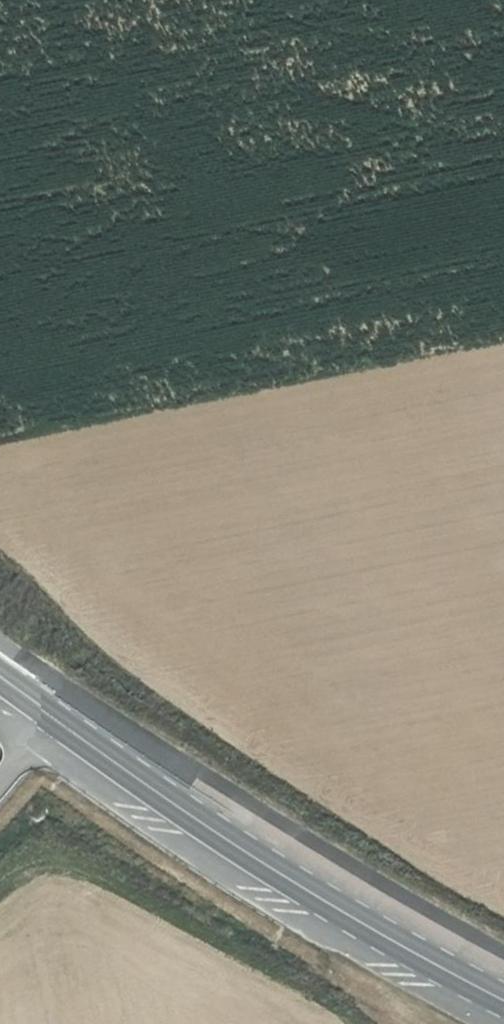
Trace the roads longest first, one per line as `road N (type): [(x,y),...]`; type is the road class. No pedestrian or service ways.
road 1 (secondary): [(0,674),(225,836),(503,999)]

